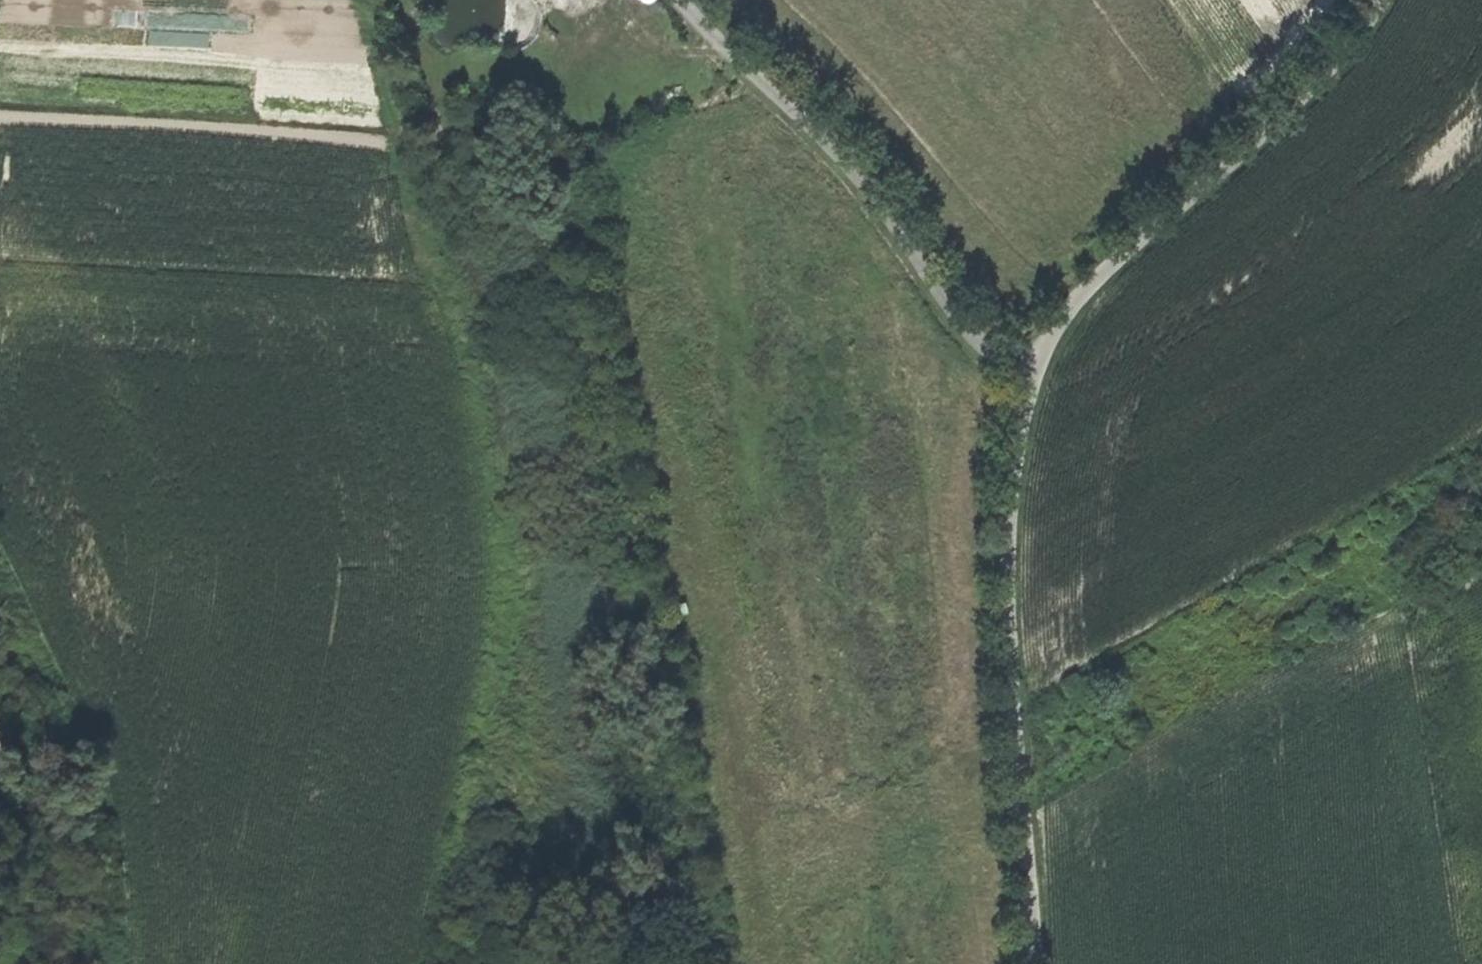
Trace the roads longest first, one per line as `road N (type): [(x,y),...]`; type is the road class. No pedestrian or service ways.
road 1 (track): [(1034,963),(1008,562),(1032,377),(1085,289)]
road 2 (track): [(1032,377),(984,348),(710,0)]
road 3 (track): [(1383,0),(1320,80),(1085,289)]

